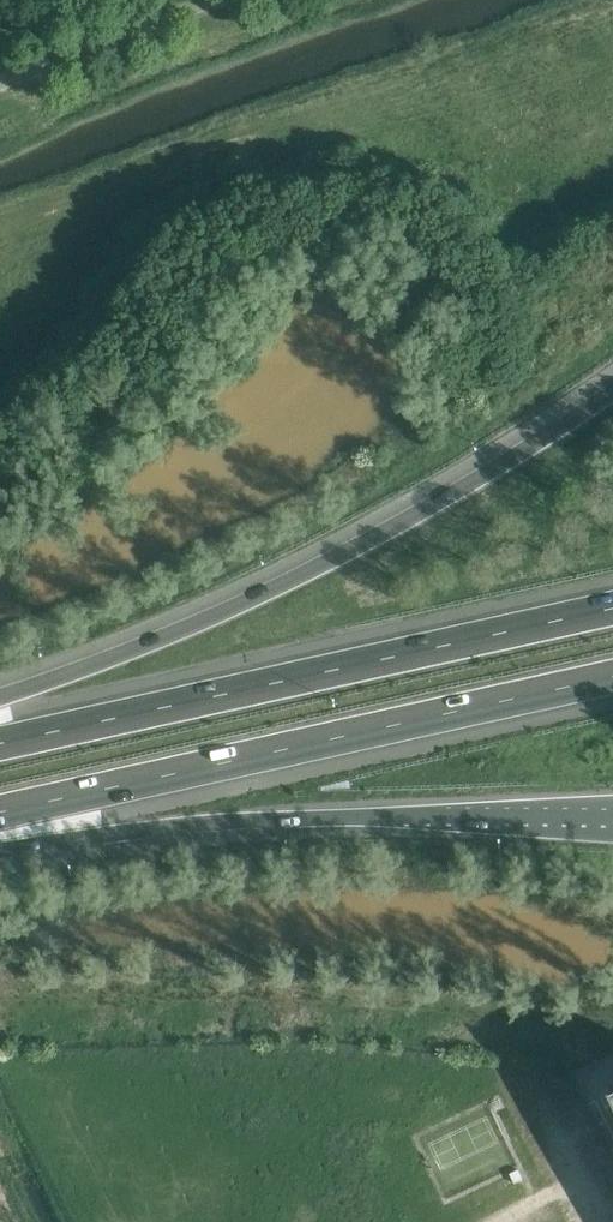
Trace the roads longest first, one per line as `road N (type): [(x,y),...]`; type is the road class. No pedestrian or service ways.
road 1 (motorway): [(612,391),(324,564),(145,645),(0,697)]
road 2 (motorway): [(0,814),(612,678)]
road 3 (motorway): [(612,605),(0,740)]
road 4 (motorway): [(0,843),(342,816),(612,818)]

